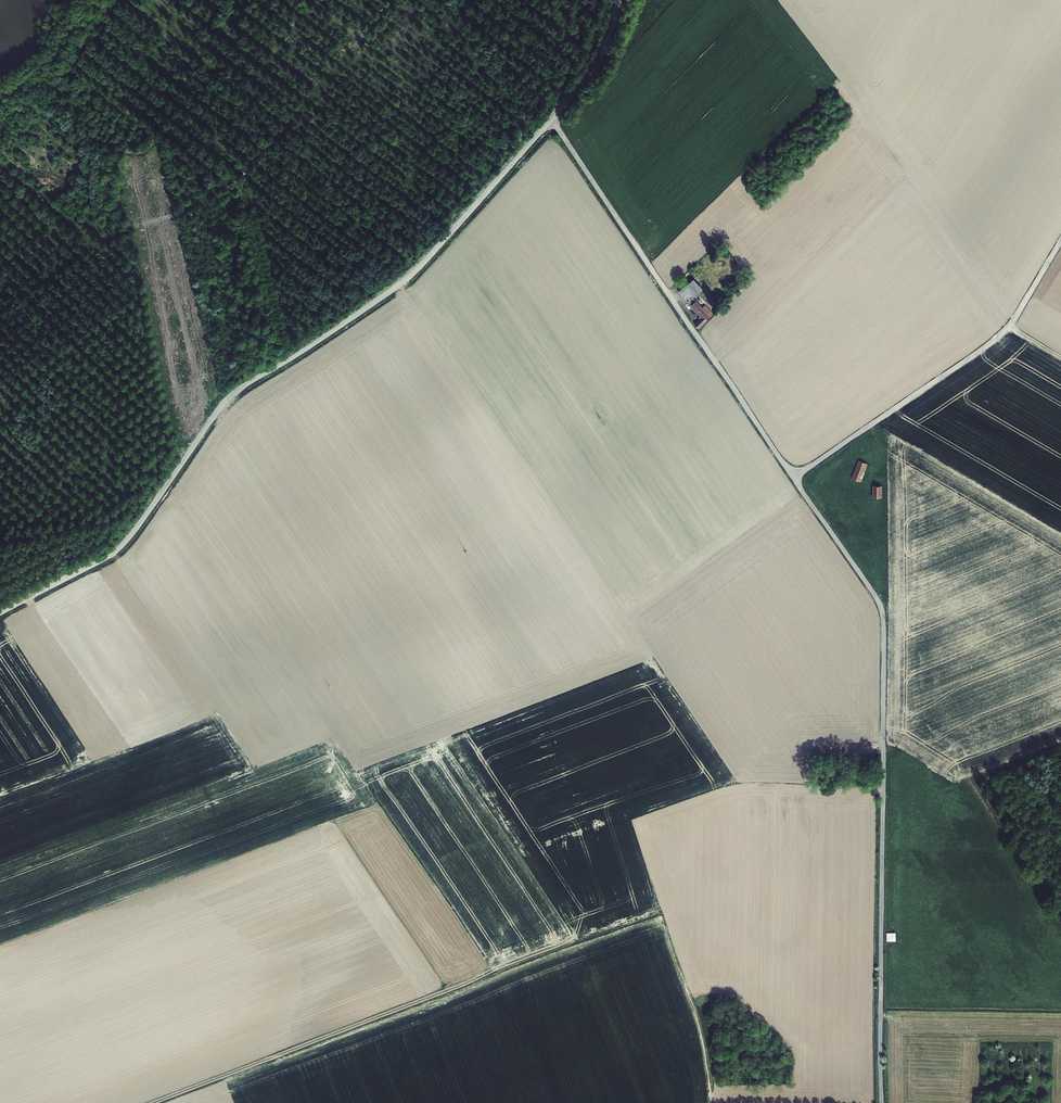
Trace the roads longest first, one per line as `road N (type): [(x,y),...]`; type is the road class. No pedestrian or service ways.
road 1 (unclassified): [(0,613),(115,551),(226,399),(409,277),(552,120)]
road 2 (track): [(883,613),(882,1102)]
road 3 (unclassified): [(552,120),(793,478)]
road 4 (track): [(151,1102),(493,971)]
road 5 (unclassified): [(1060,241),(1000,334),(793,478)]
road 6 (unclassified): [(793,478),(883,613)]
road 7 (unclassified): [(552,120),(608,38),(619,0)]

